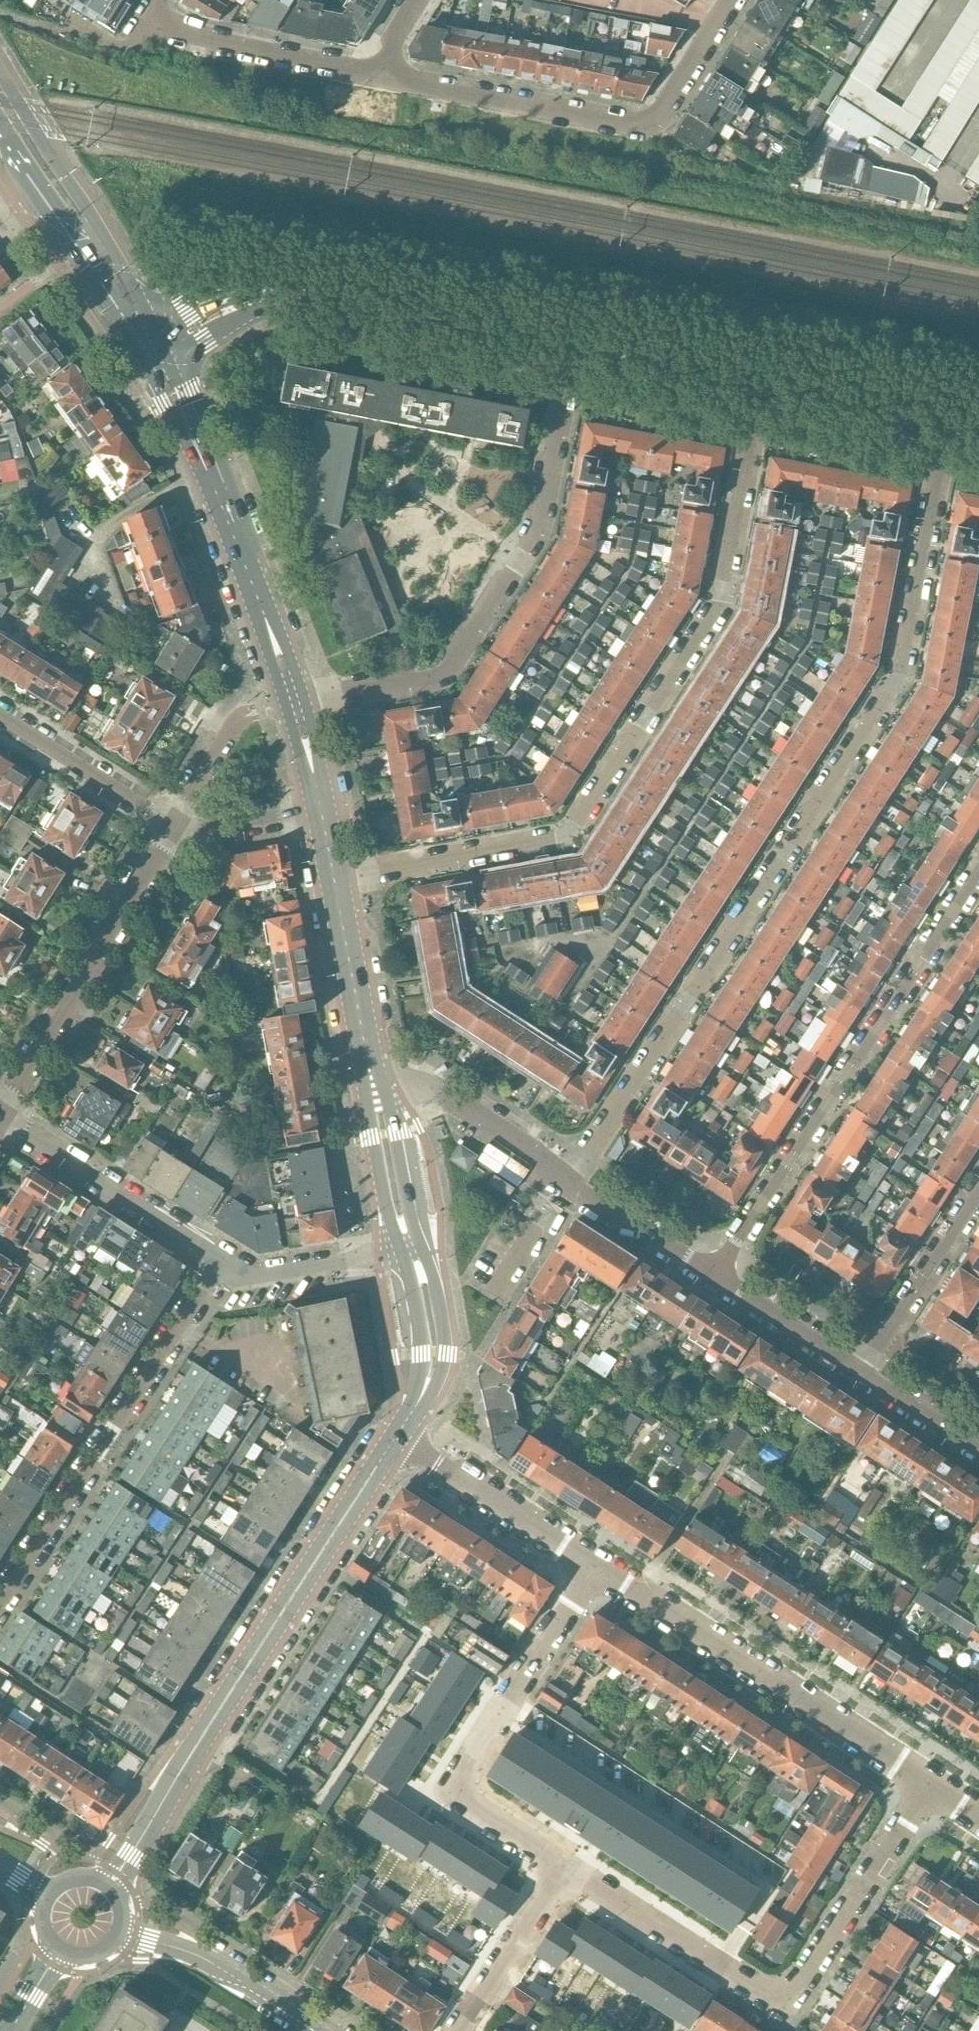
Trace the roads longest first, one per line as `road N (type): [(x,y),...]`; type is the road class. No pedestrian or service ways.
road 1 (residential): [(568,1184),(901,675),(946,425)]
road 2 (residential): [(769,385),(720,606),(570,835),(335,879)]
road 3 (tertiary): [(113,1889),(396,1437)]
road 4 (residential): [(564,1867),(781,2006),(931,1784)]
road 5 (residential): [(295,703),(445,674),(543,526),(575,354)]
road 6 (residential): [(978,875),(712,1278)]
road 7 (residential): [(383,76),(650,126),(733,0)]
road 8 (residential): [(222,1260),(0,1605)]
road 9 (residential): [(931,1784),(594,1572)]
road 10 (residential): [(594,1572),(453,1795),(564,1867)]
road 11 (residential): [(0,1112),(174,825)]
road 12 (residential): [(222,1260),(0,1117)]
road 13 (residential): [(145,29),(383,76)]
road 14 (residential): [(594,1572),(396,1437)]
road 15 (residential): [(316,2030),(205,1959),(122,1928)]
road 16 (residential): [(568,1184),(441,1092),(381,1082)]
road 17 (residential): [(864,1369),(978,1194)]
road 18 (tertiary): [(396,1437),(446,1362),(439,1291),(423,1249)]
road 19 (residential): [(0,714),(174,825)]
road 20 (residential): [(460,2030),(564,1867)]
road 21 (tertiary): [(403,1252),(422,1354),(396,1437)]
road 22 (residential): [(403,1252),(247,1277),(222,1260)]
road 23 (secondary): [(100,227),(0,72)]
road 24 (residential): [(864,1369),(712,1278)]
road 25 (secondary): [(484,331),(310,299)]
road 26 (tertiary): [(361,1084),(403,1252)]
road 27 (secondary): [(769,385),(600,351)]
road 28 (tertiary): [(423,1249),(381,1082)]
road 29 (residential): [(712,1278),(568,1184)]
road 30 (tertiary): [(366,1046),(335,879)]
road 31 (secondary): [(310,299),(269,286),(198,305),(154,328)]
road 32 (tertiary): [(295,703),(240,553)]
road 33 (secondary): [(920,413),(769,385)]
road 34 (secondary): [(173,355),(249,317),(310,299)]
road 35 (residential): [(174,825),(321,804)]
road 36 (residential): [(978,1448),(864,1369)]
road 37 (tertiary): [(210,478),(203,424),(173,355)]
road 38 (secondary): [(66,229),(136,338)]
road 39 (residential): [(174,825),(242,716)]
road 40 (tertiary): [(153,364),(188,448),(210,478)]
road 41 (secondary): [(600,351),(587,341),(518,328),(484,331)]

